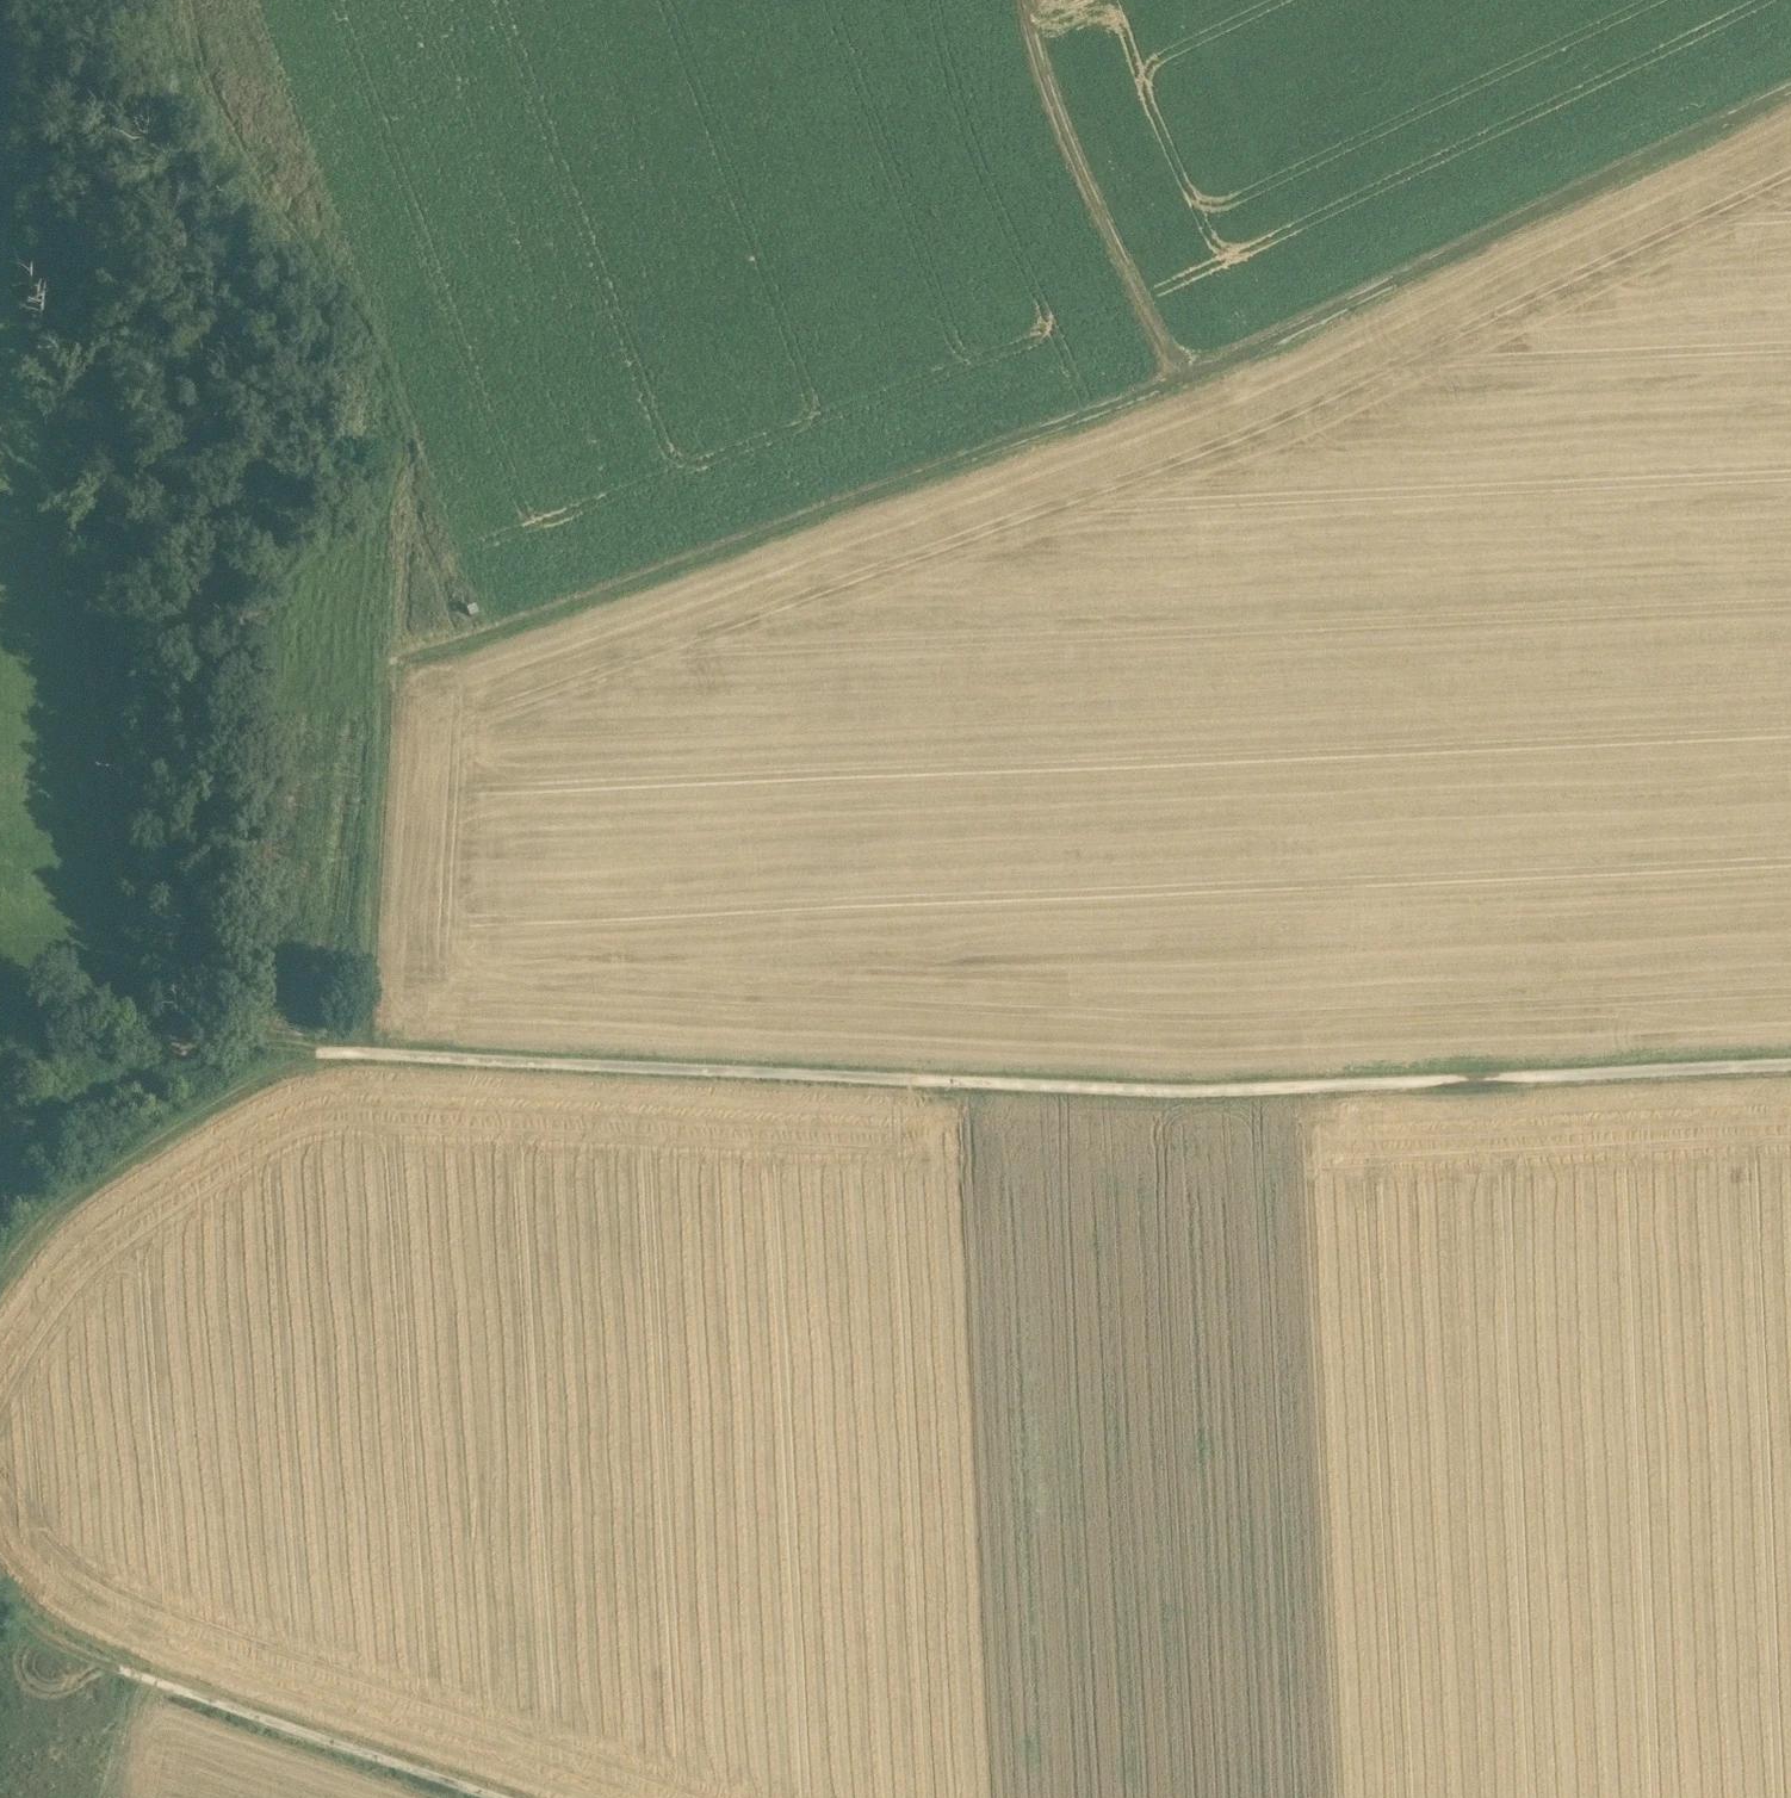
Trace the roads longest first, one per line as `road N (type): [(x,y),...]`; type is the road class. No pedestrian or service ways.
road 1 (track): [(358,1054),(1179,1095),(1790,1070)]
road 2 (track): [(358,1054),(390,437),(350,356),(176,96),(160,41),(161,0)]
road 3 (track): [(1027,0),(1072,151),(1183,383),(1790,97)]
road 4 (track): [(1183,383),(383,683)]
road 5 (track): [(0,1304),(56,1221),(220,1101),(292,1062),(358,1054)]
road 6 (track): [(136,1687),(467,1797)]
road 7 (track): [(136,1687),(56,1652),(0,1616)]

